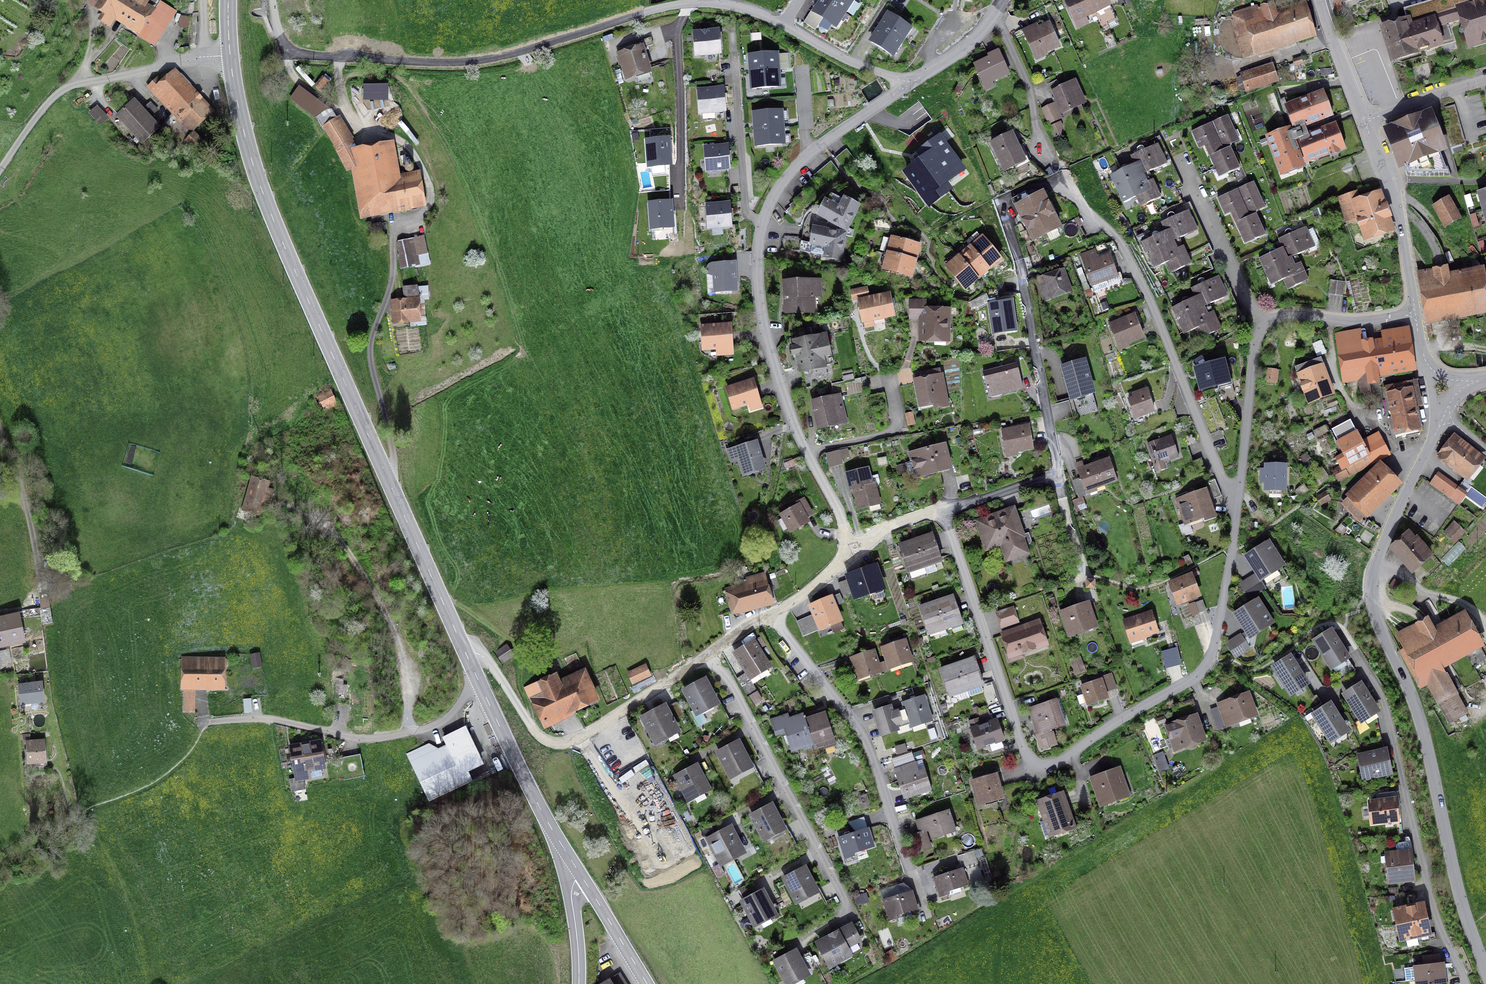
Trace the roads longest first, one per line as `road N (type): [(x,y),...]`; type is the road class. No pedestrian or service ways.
road 1 (unclassified): [(906,86),(731,6),(670,6),(538,48),(444,65),(297,51),(281,33),(276,0)]
road 2 (secondary): [(229,53),(260,186),(466,653)]
road 3 (residential): [(1238,511),(1210,660),(1176,692),(1048,769),(1029,766),(942,509)]
road 4 (tertiary): [(1434,433),(1377,559),(1372,599),(1420,718),(1458,894),(1485,970)]
road 5 (residential): [(1238,511),(1129,260),(1110,230),(1061,189)]
road 6 (residential): [(1465,983),(1434,911),(1383,699),(1344,637)]
road 7 (residential): [(942,509),(1057,475),(1021,265)]
road 8 (residential): [(715,652),(558,744),(531,728),(485,657),(466,653)]
road 9 (residential): [(774,609),(867,736),(911,872)]
road 10 (residential): [(715,652),(852,906)]
road 11 (unclassified): [(229,53),(84,81),(52,99),(0,173)]
road 12 (track): [(307,502),(345,543),(384,606),(407,674),(410,734)]
road 13 (secondary): [(466,653),(580,875)]
road 14 (residential): [(762,225),(763,318),(805,450)]
road 15 (residential): [(906,86),(802,160),(762,225)]
road 16 (tertiary): [(1415,314),(1397,208),(1364,121)]
road 17 (residential): [(1262,327),(1181,156)]
road 18 (residential): [(1262,327),(1238,511)]
road 19 (residential): [(762,225),(745,202),(734,50)]
road 20 (unclassified): [(0,427),(41,599)]
road 21 (residential): [(1415,314),(1363,321),(1285,316),(1262,327)]
road 22 (residential): [(805,450),(899,426),(891,381)]
road 23 (residential): [(996,15),(1030,87),(1037,143)]
road 24 (tertiary): [(1364,121),(1319,0)]
road 25 (residential): [(1364,121),(1485,80)]
road 26 (secondary): [(580,875),(647,983)]

